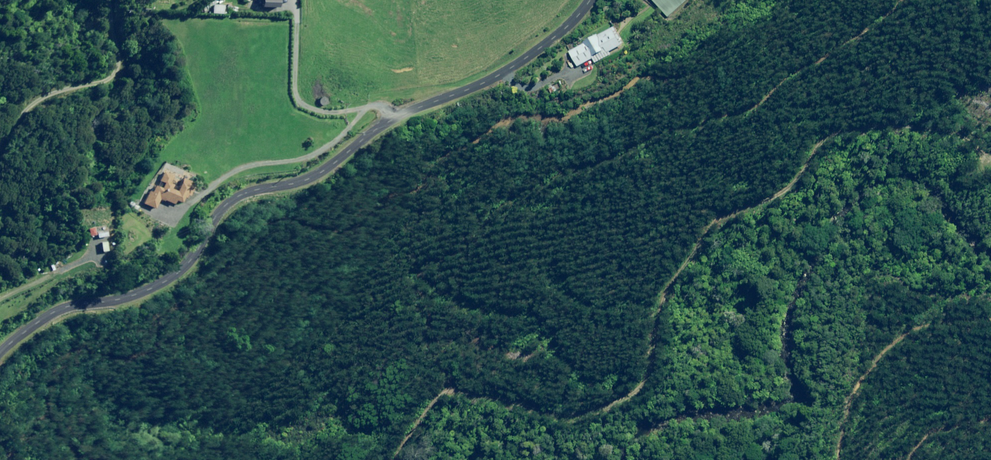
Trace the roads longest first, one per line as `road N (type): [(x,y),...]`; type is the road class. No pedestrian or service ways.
road 1 (unclassified): [(0,353),(62,309),(166,282),(258,197),(312,178),(383,131),(467,96),(571,32),(593,0)]
road 2 (track): [(112,0),(126,61),(118,78),(45,98),(0,147)]

